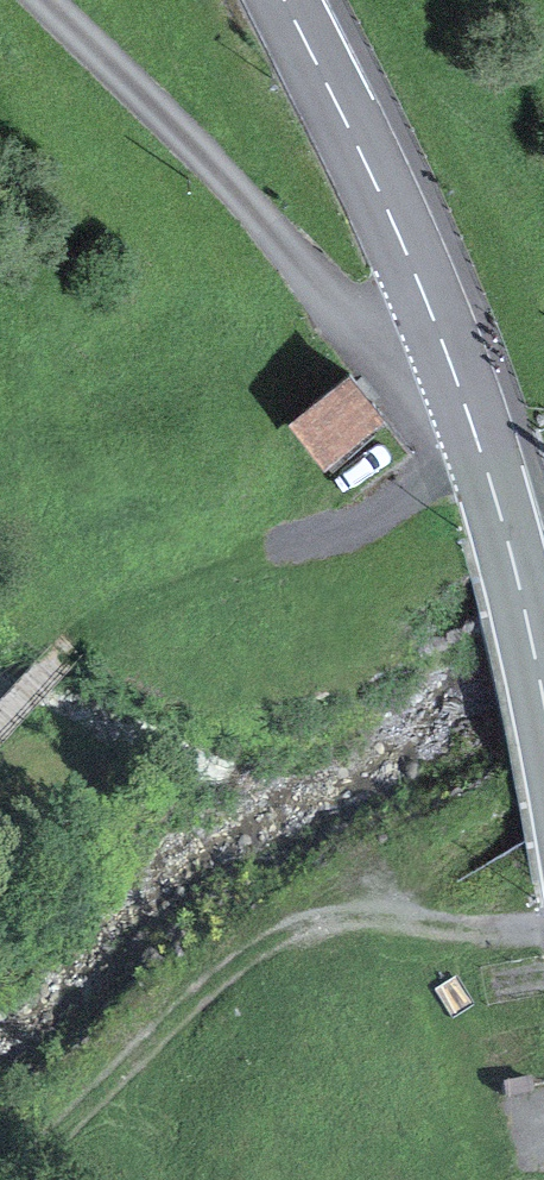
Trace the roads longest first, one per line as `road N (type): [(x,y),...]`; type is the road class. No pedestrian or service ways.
road 1 (track): [(9,1179),(242,954),(340,920),(543,927)]
road 2 (unclassified): [(46,0),(356,323),(396,345),(443,340)]
road 3 (tertiary): [(287,0),(443,340)]
road 4 (tertiary): [(443,340),(492,484),(543,696)]

